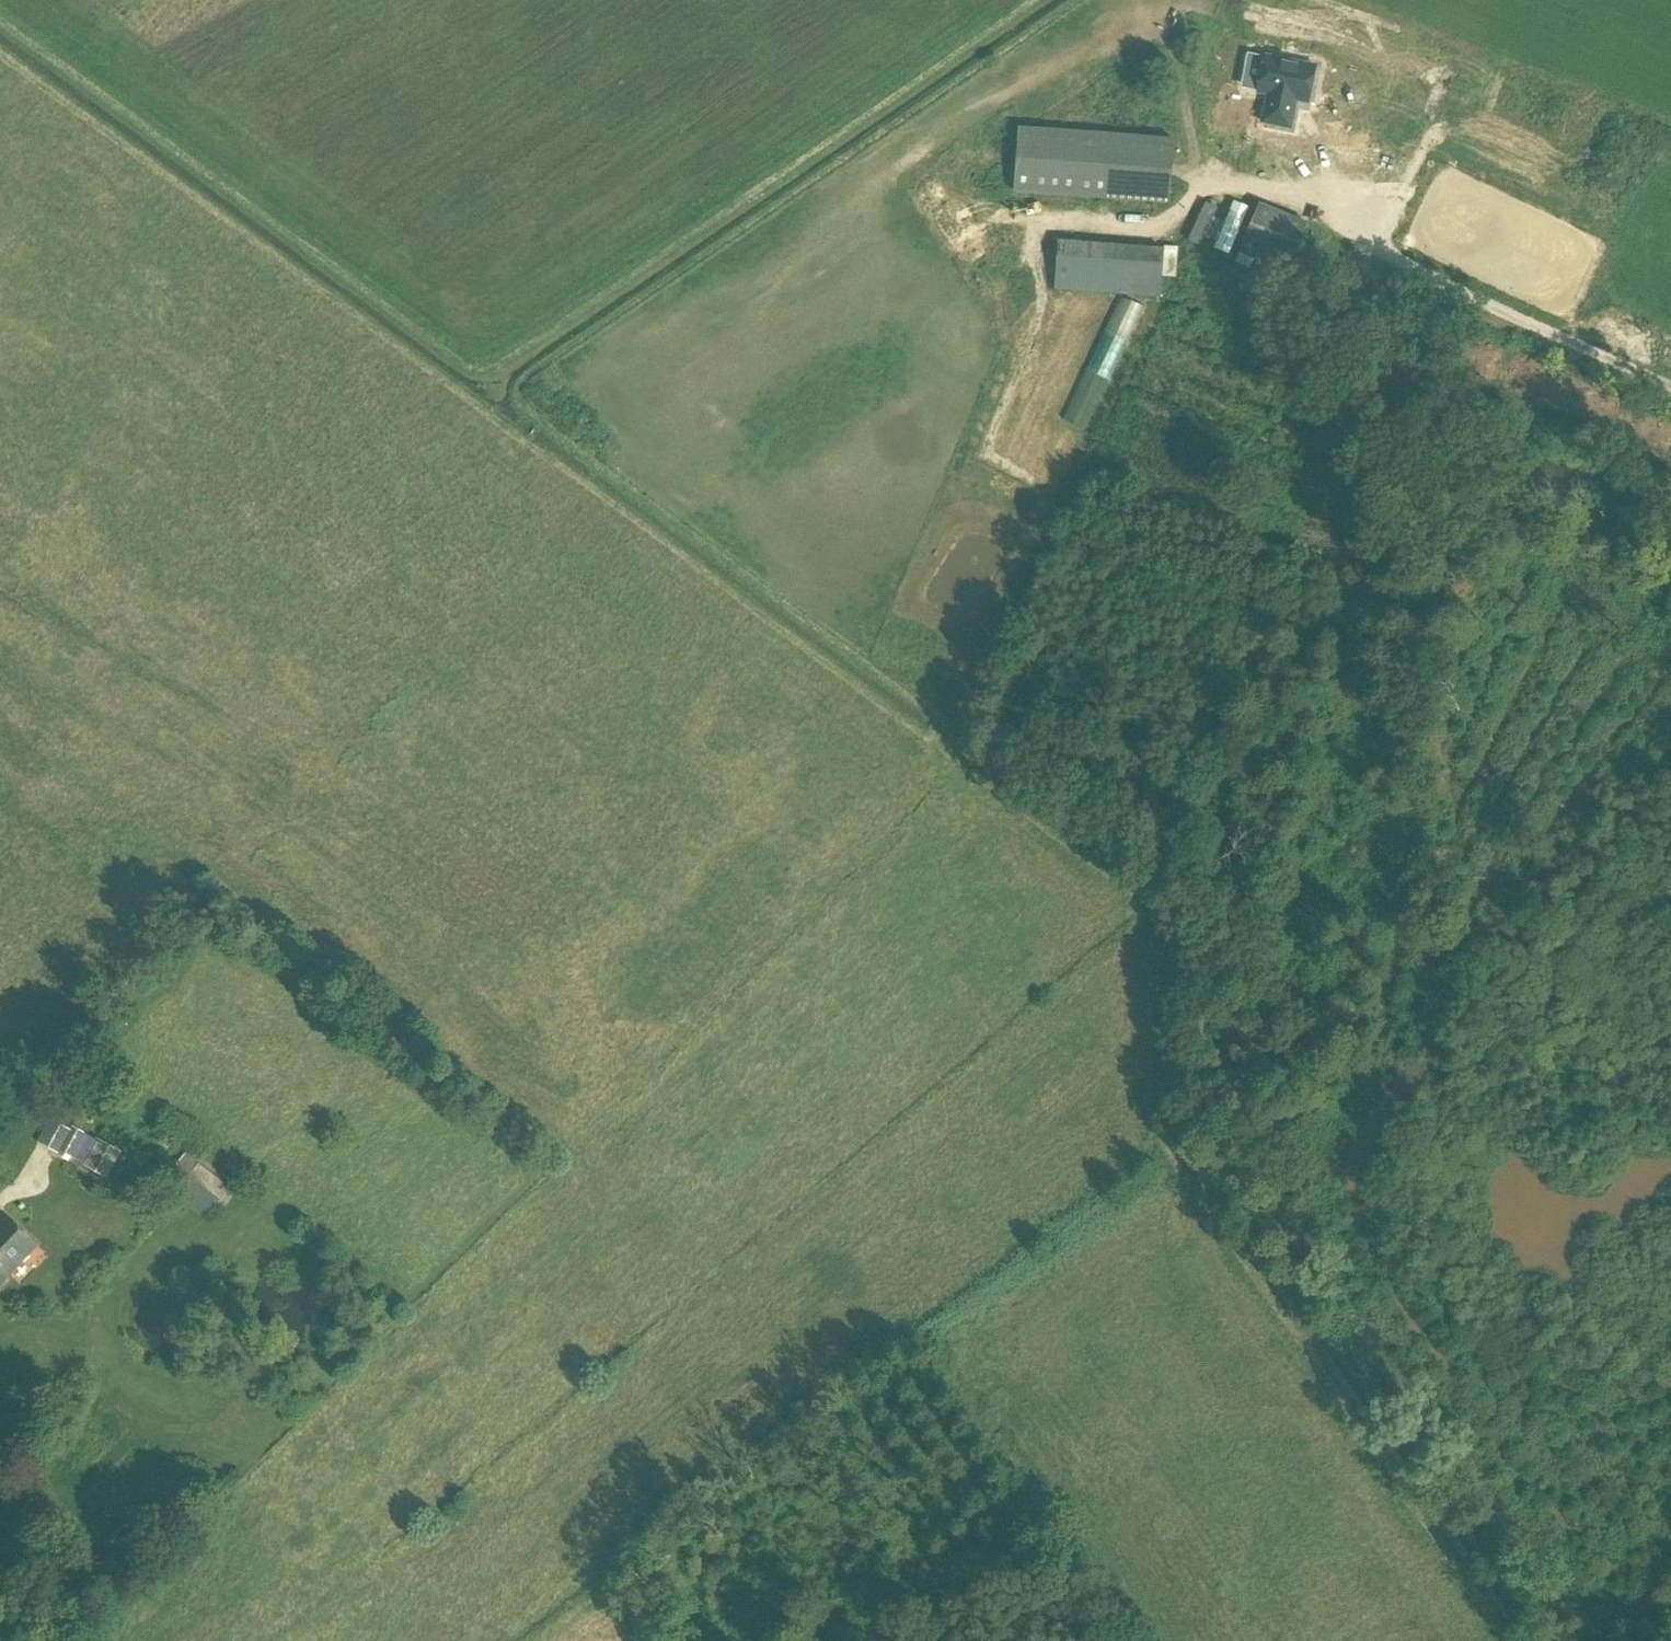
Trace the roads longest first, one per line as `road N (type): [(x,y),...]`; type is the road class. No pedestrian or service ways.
road 1 (track): [(1670,385),(1386,259)]

